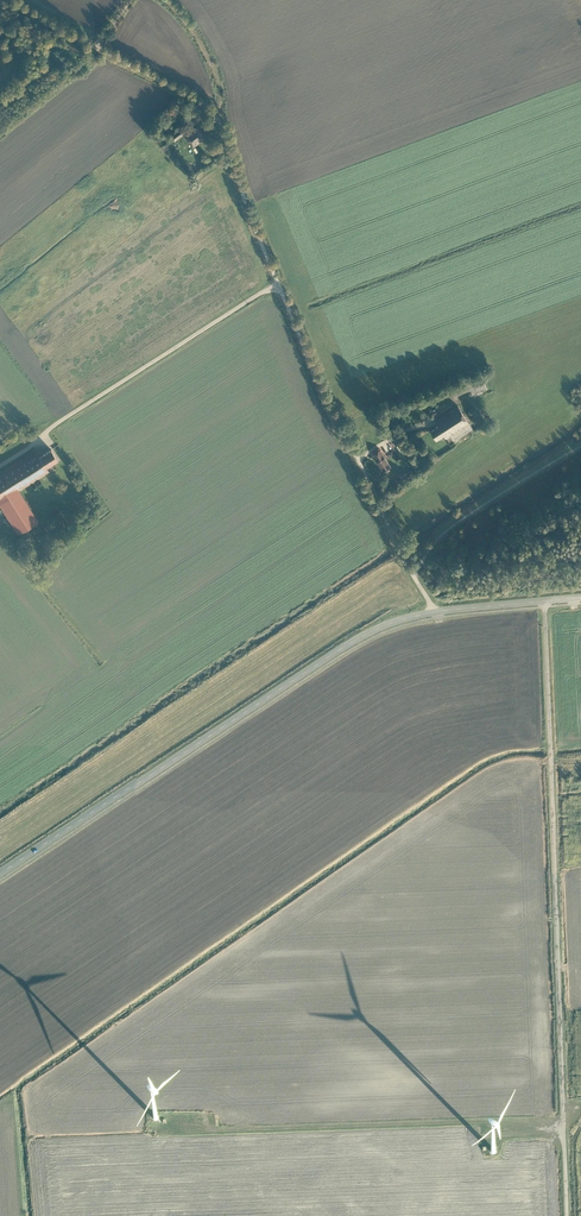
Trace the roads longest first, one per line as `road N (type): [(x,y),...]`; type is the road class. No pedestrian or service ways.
road 1 (residential): [(433,612),(336,416),(215,114),(8,0)]
road 2 (unclassified): [(566,1215),(544,600)]
road 3 (residential): [(0,875),(356,640),(433,612)]
road 4 (track): [(197,1132),(562,1119)]

